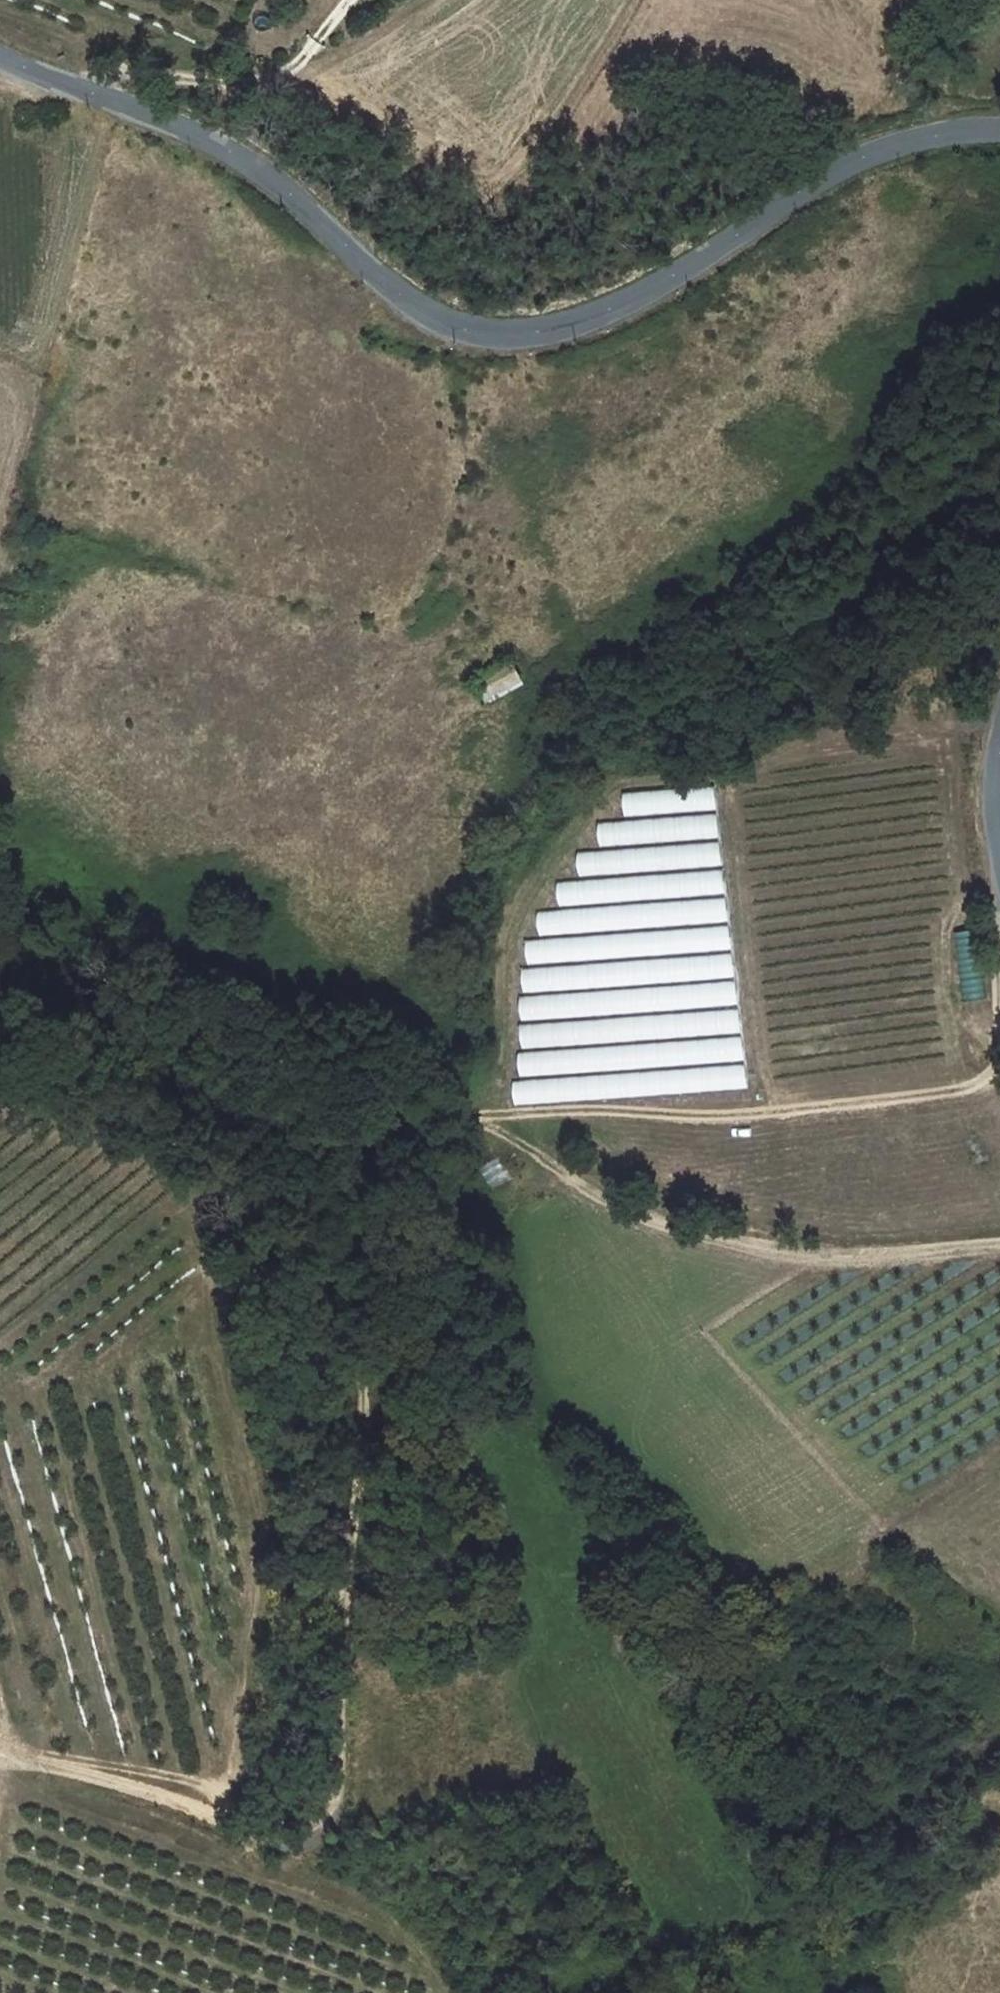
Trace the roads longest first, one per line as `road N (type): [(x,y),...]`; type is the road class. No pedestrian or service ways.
road 1 (track): [(0,1761),(172,1798),(270,1841),(317,1834),(335,1797),(338,1761),(365,1205),(395,1140),(416,1123),(477,1117),(536,1164),(643,1216),(808,1261),(999,1245)]
road 2 (tertiary): [(0,60),(197,139),(416,314),(492,337),(641,294),(896,142),(999,139)]

